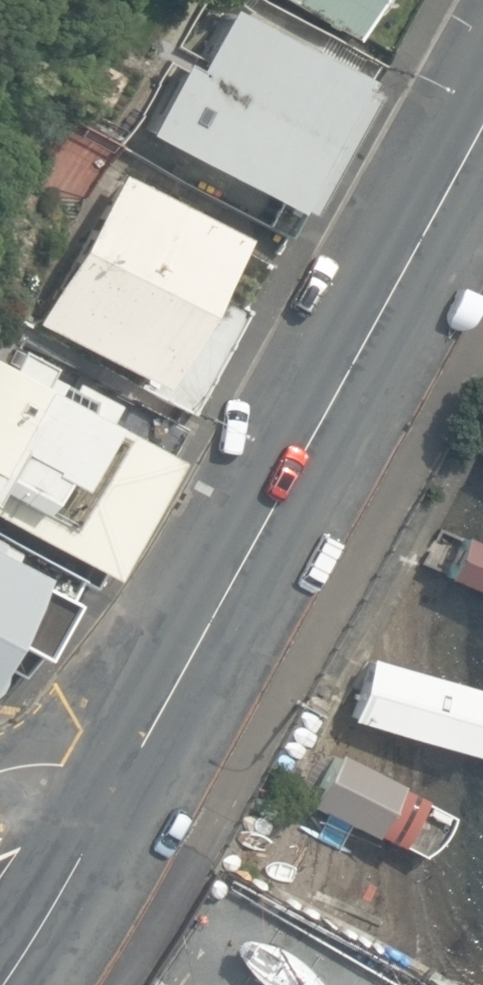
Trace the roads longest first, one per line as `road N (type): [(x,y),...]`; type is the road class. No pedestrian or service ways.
road 1 (secondary): [(482,127),(138,760)]
road 2 (secondary): [(138,760),(6,984)]
road 3 (residential): [(138,760),(0,775)]

